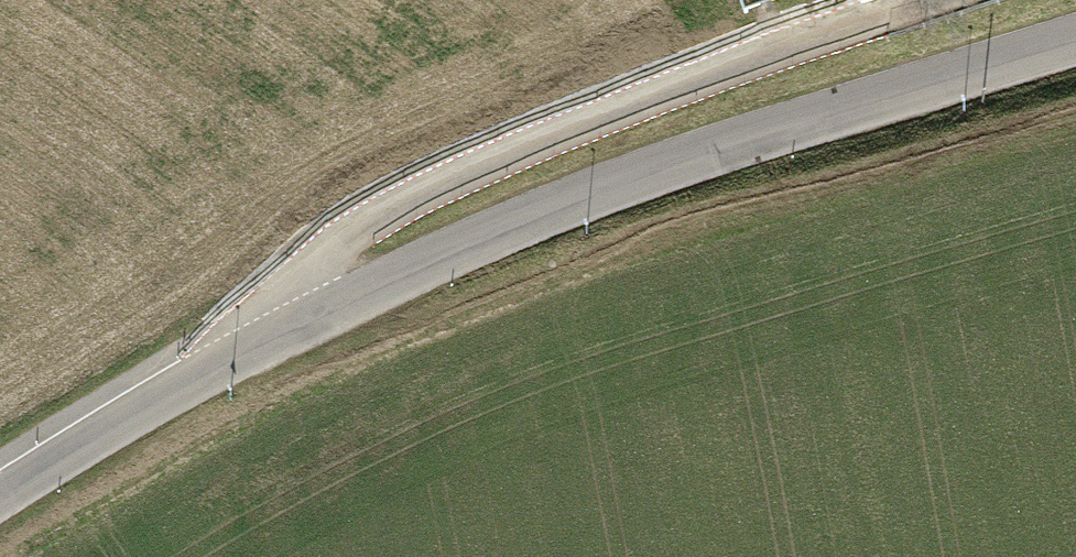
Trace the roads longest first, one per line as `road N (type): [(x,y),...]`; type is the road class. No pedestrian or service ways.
road 1 (tertiary): [(1075,36),(622,181),(262,341)]
road 2 (residential): [(262,341),(312,274),(396,211),(873,0)]
road 3 (tertiary): [(262,341),(0,498)]

